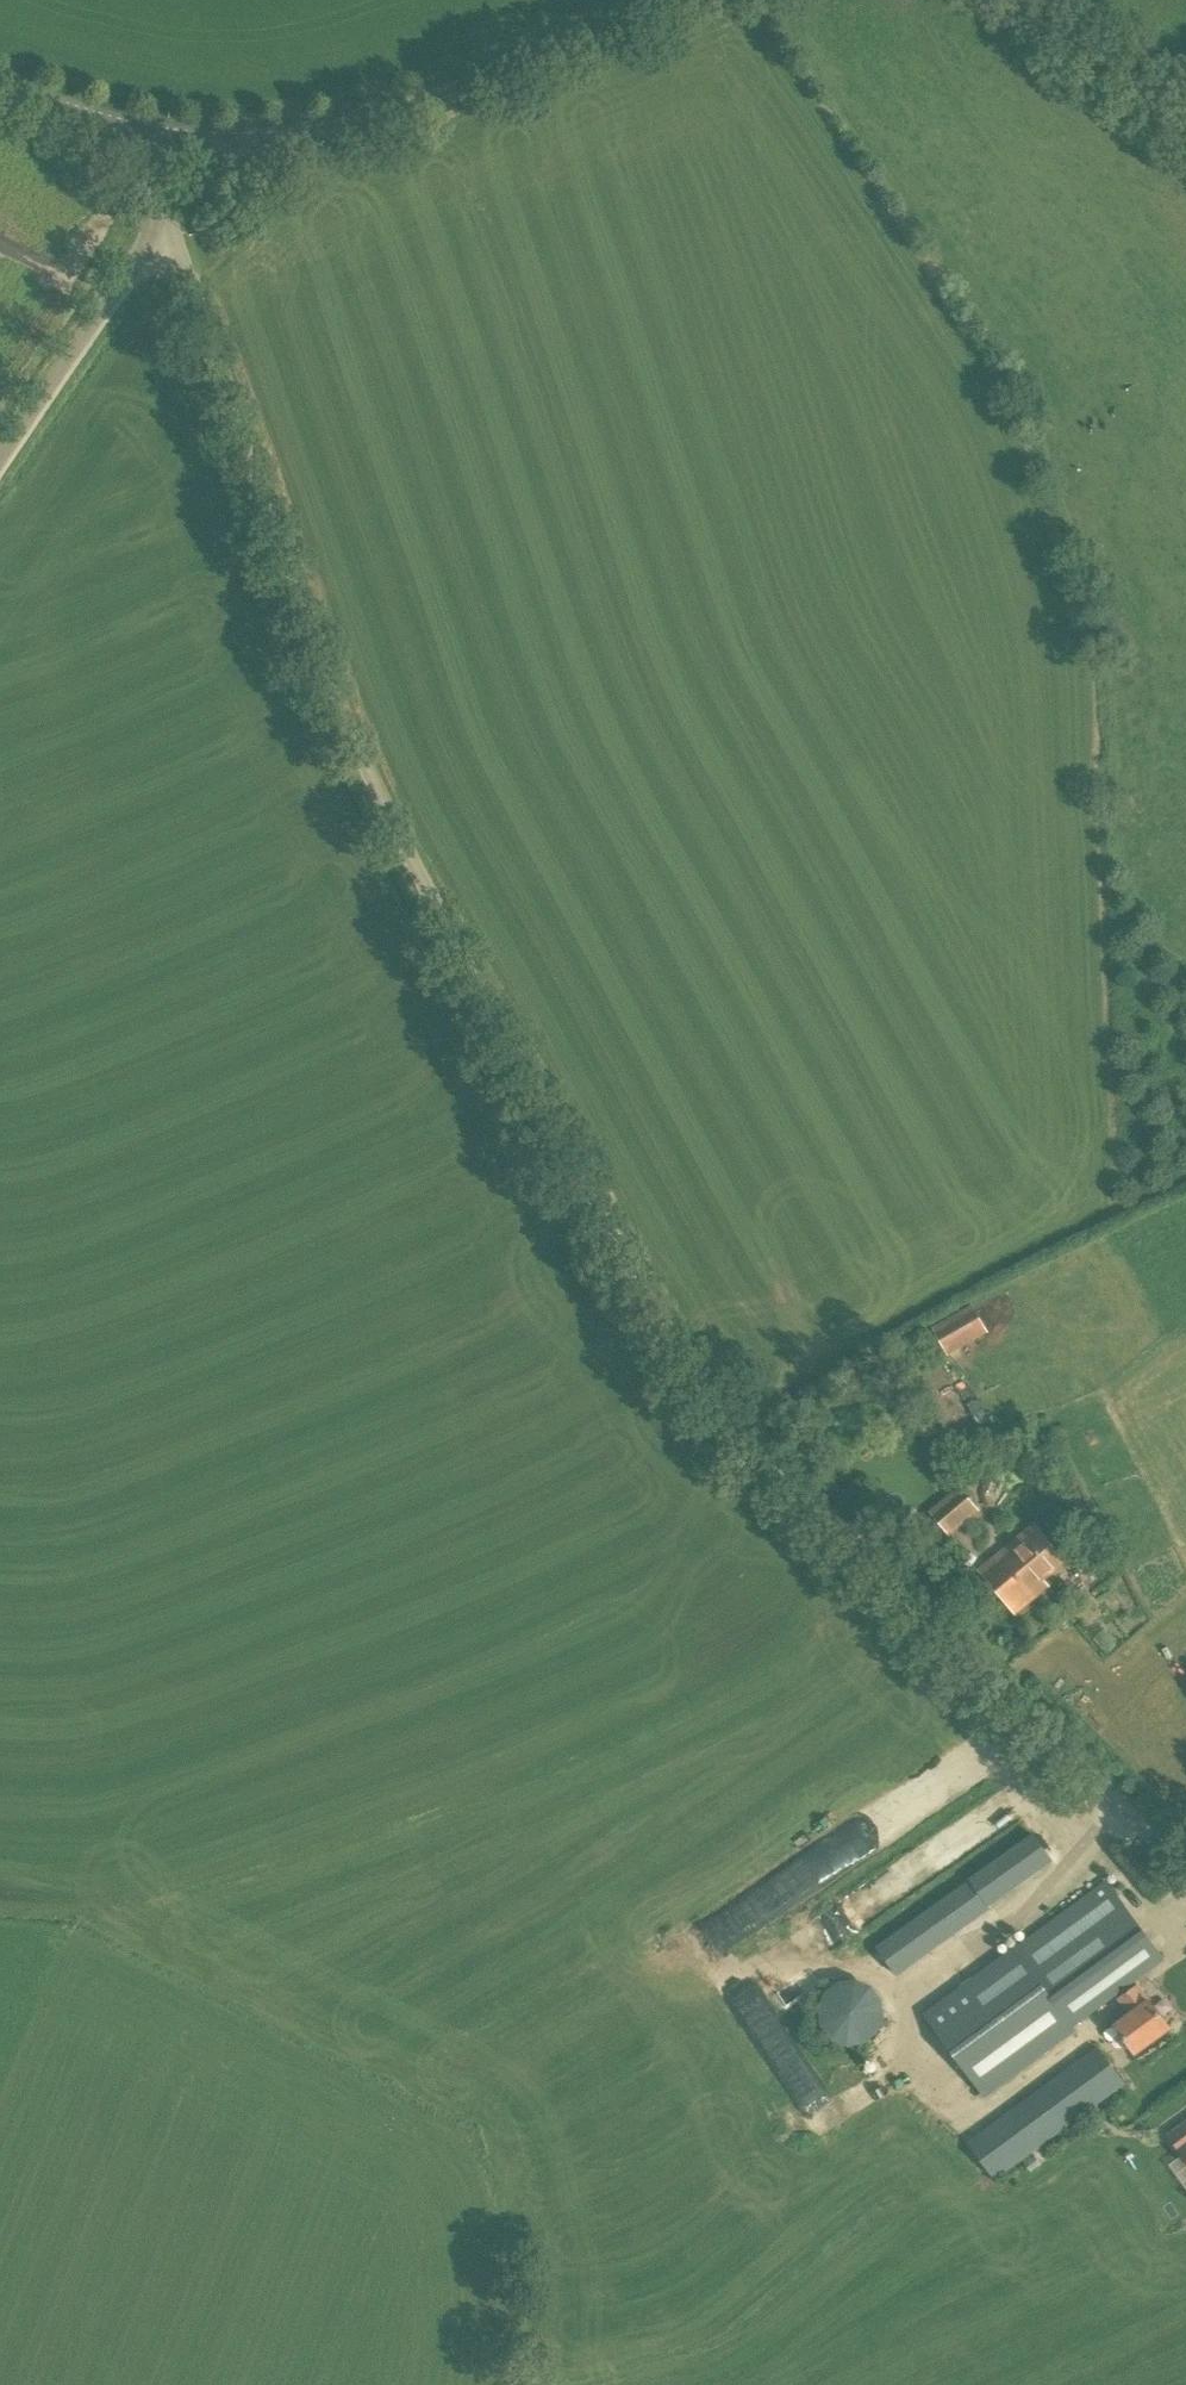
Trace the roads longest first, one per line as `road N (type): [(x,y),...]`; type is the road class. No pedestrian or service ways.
road 1 (unclassified): [(1185,1881),(763,1463),(673,1353),(363,796),(174,235)]
road 2 (tertiary): [(142,143),(277,141),(352,129),(692,0)]
road 3 (unclassified): [(0,457),(131,269),(174,235)]
road 4 (tertiary): [(142,143),(0,84)]

